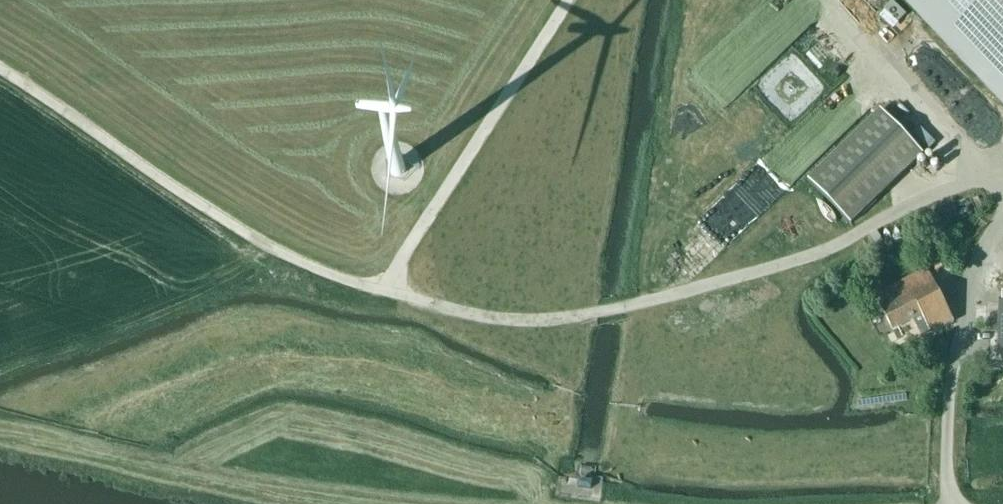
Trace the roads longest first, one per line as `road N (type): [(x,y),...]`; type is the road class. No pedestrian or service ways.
road 1 (track): [(0,70),(253,240),(305,265),(483,317),(559,318),(768,268),(974,178),(1002,176)]
road 2 (track): [(389,293),(573,0)]

